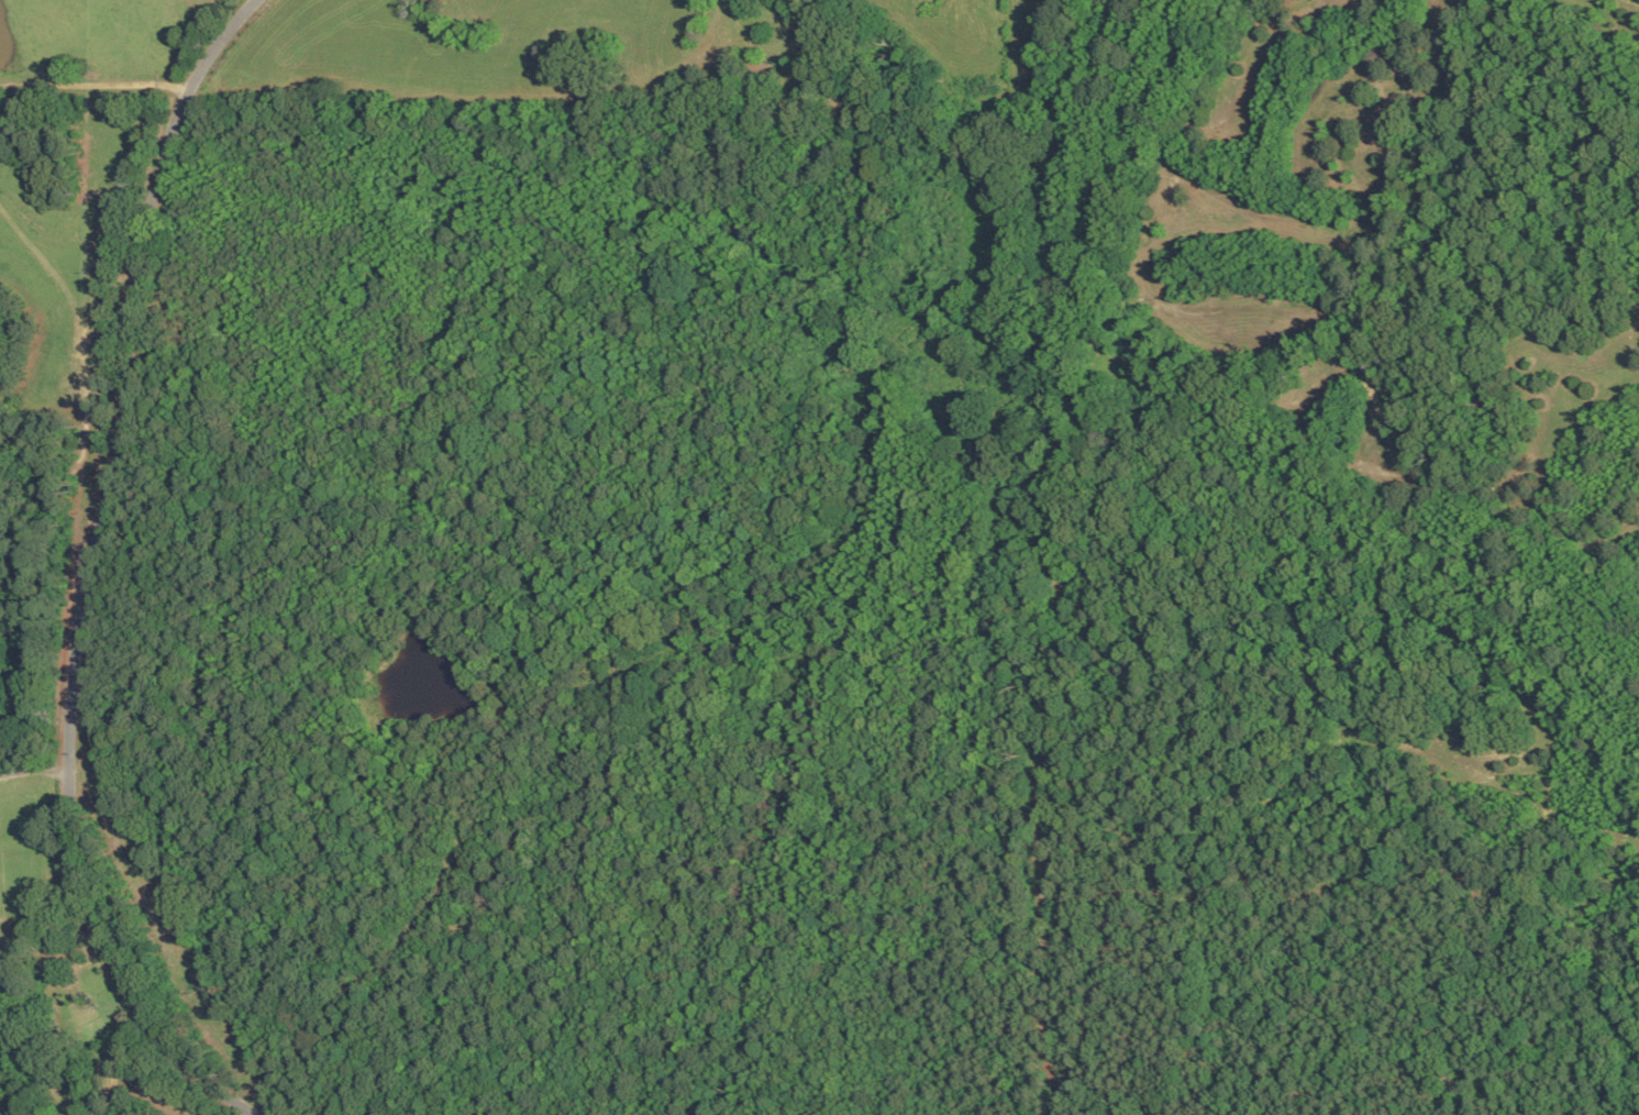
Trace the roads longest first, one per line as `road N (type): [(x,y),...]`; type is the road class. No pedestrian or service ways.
road 1 (tertiary): [(255,1114),(167,1042),(103,943),(82,893),(69,750),(80,595),(122,433),(142,243),(182,98),(253,0)]

